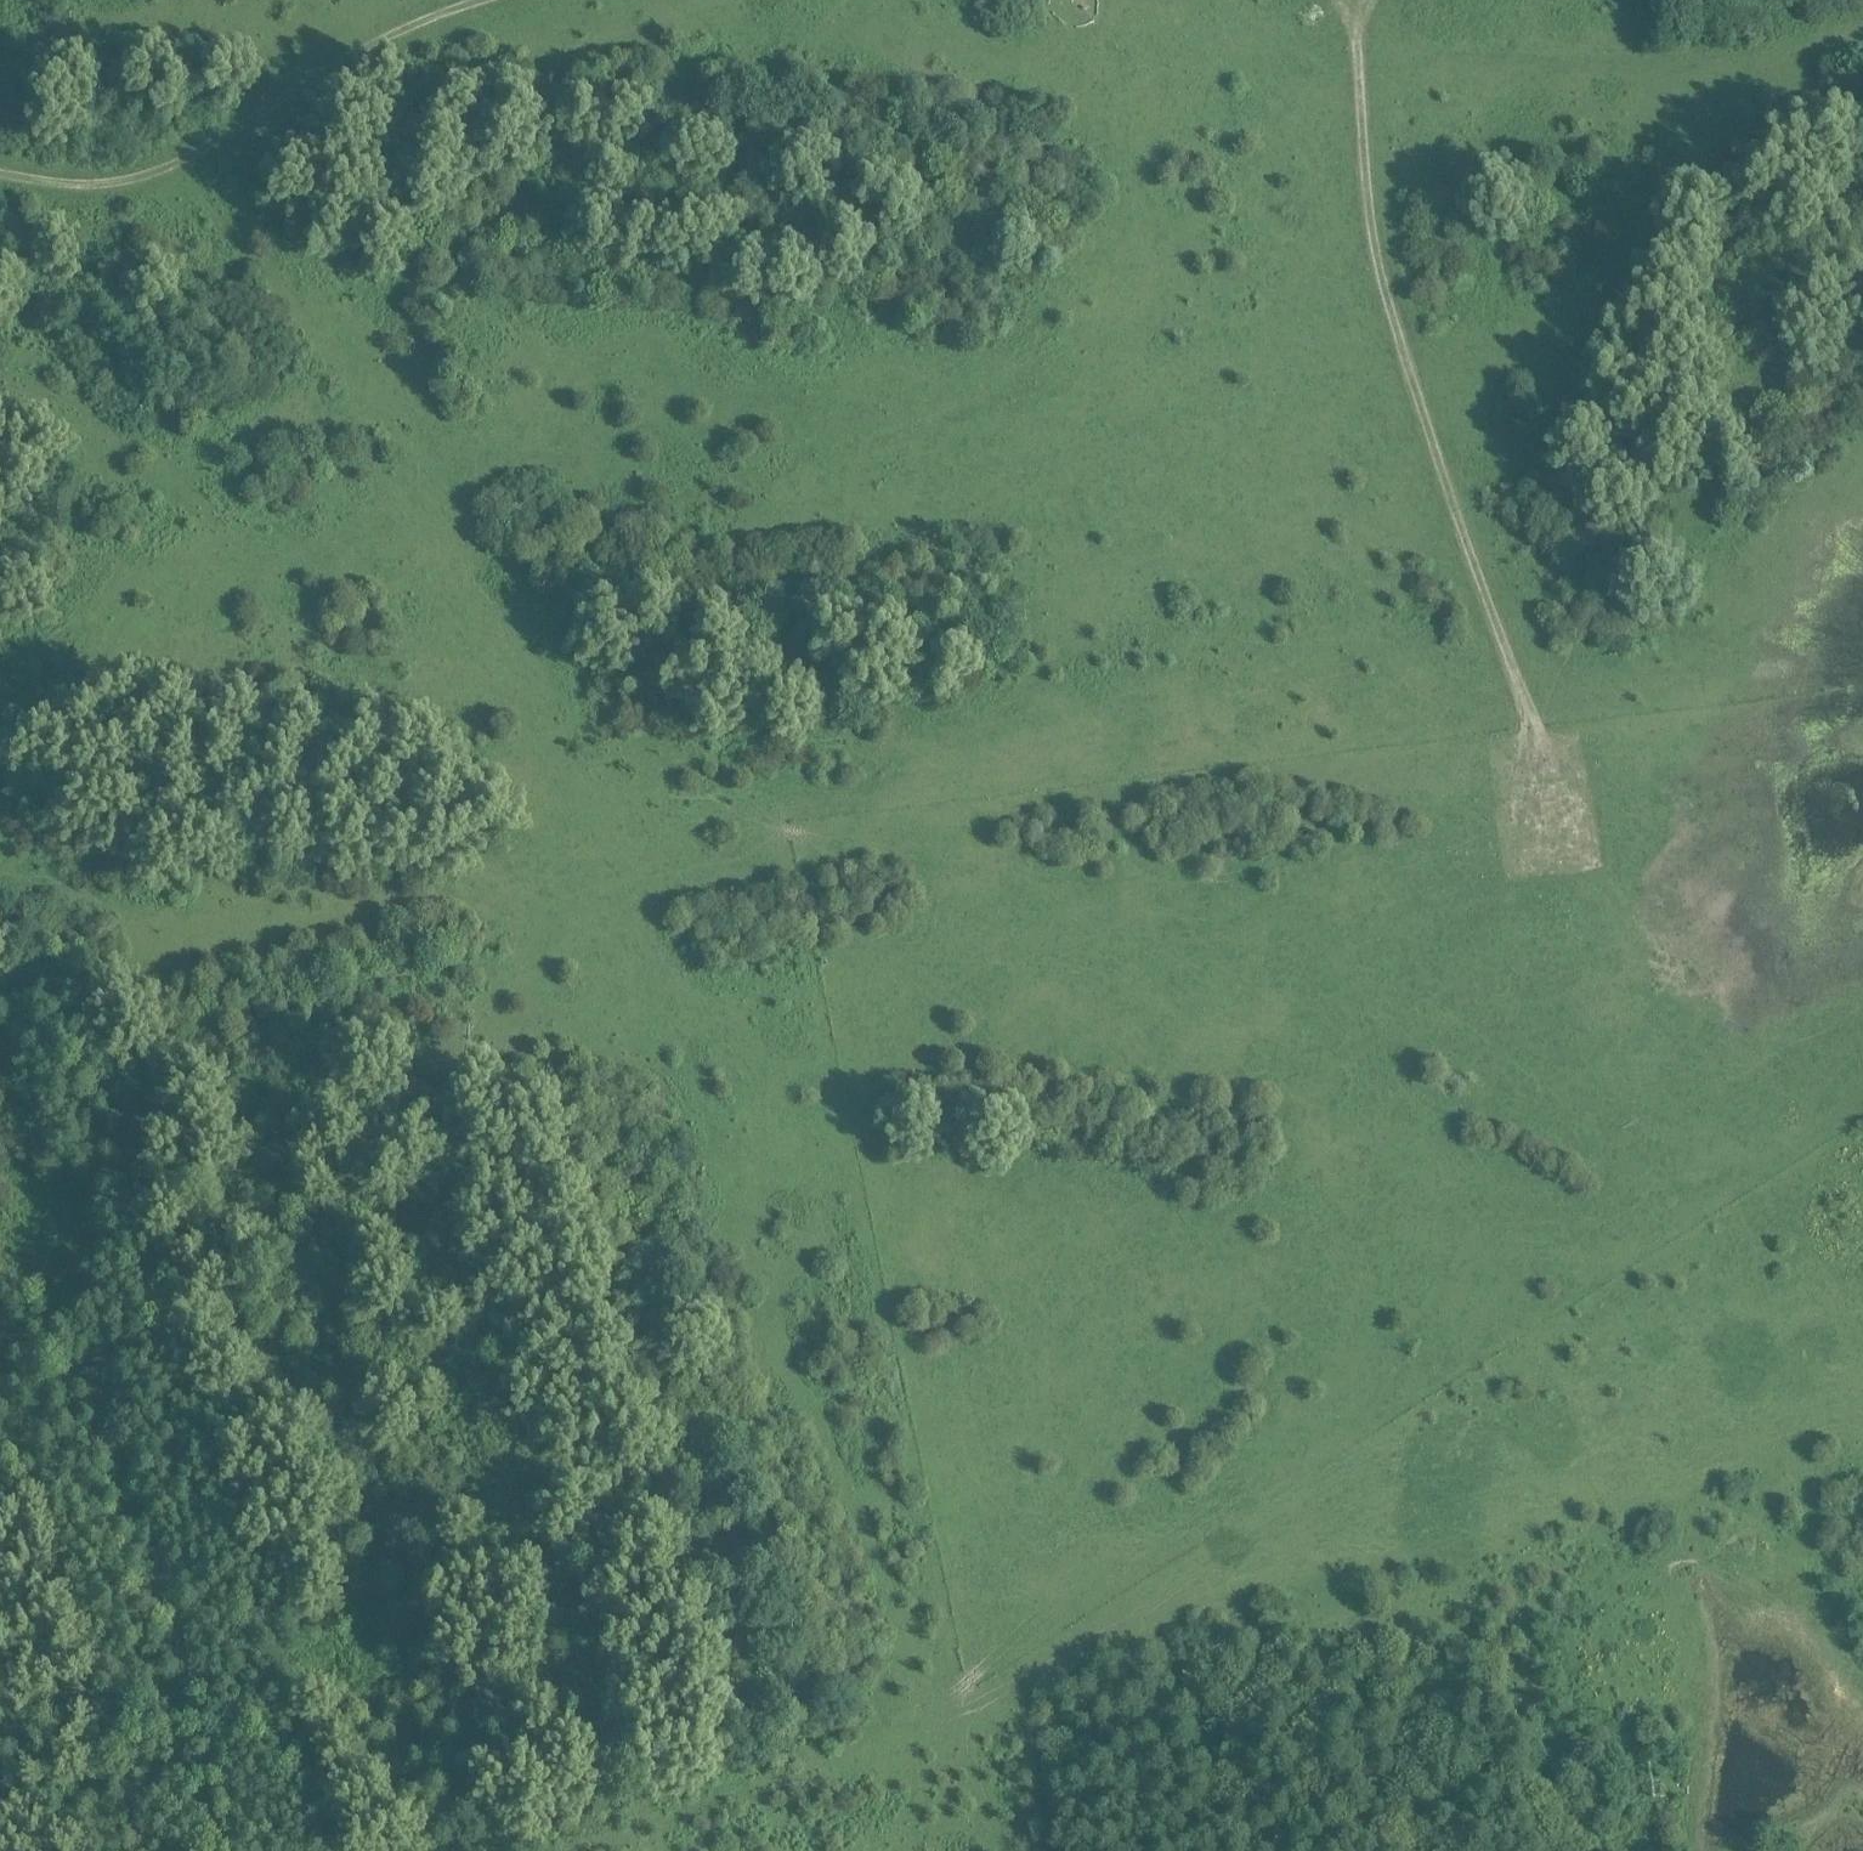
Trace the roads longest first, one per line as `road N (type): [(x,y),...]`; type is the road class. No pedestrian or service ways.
road 1 (track): [(0,175),(103,184),(164,167),(300,87),(481,0)]
road 2 (track): [(1683,1811),(1696,1750),(1692,1651),(1667,1572),(1714,1458),(1862,1414)]

